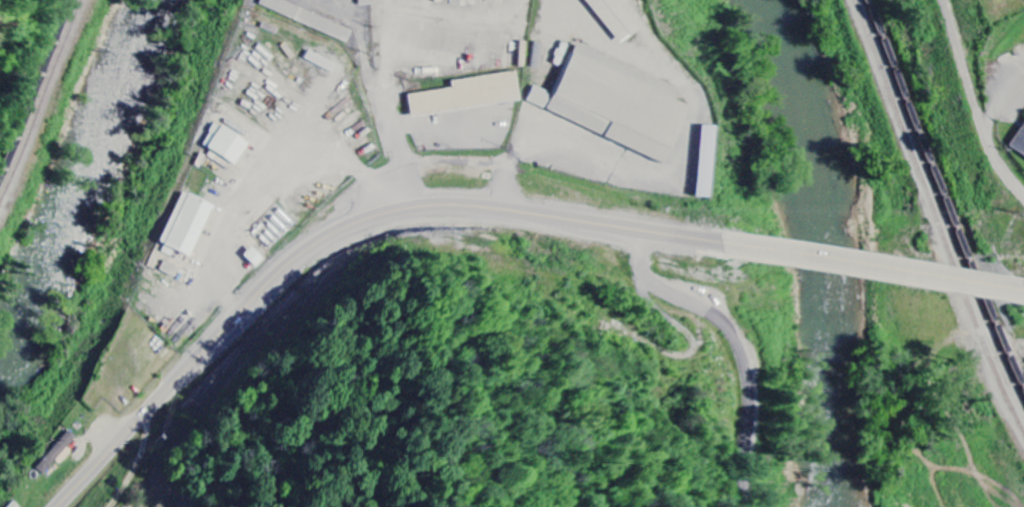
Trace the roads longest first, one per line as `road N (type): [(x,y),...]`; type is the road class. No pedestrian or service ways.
road 1 (primary): [(62,506),(327,226),(475,211),(696,227)]
road 2 (primary): [(696,227),(1017,285)]
road 3 (residential): [(751,506),(745,366),(680,226)]

